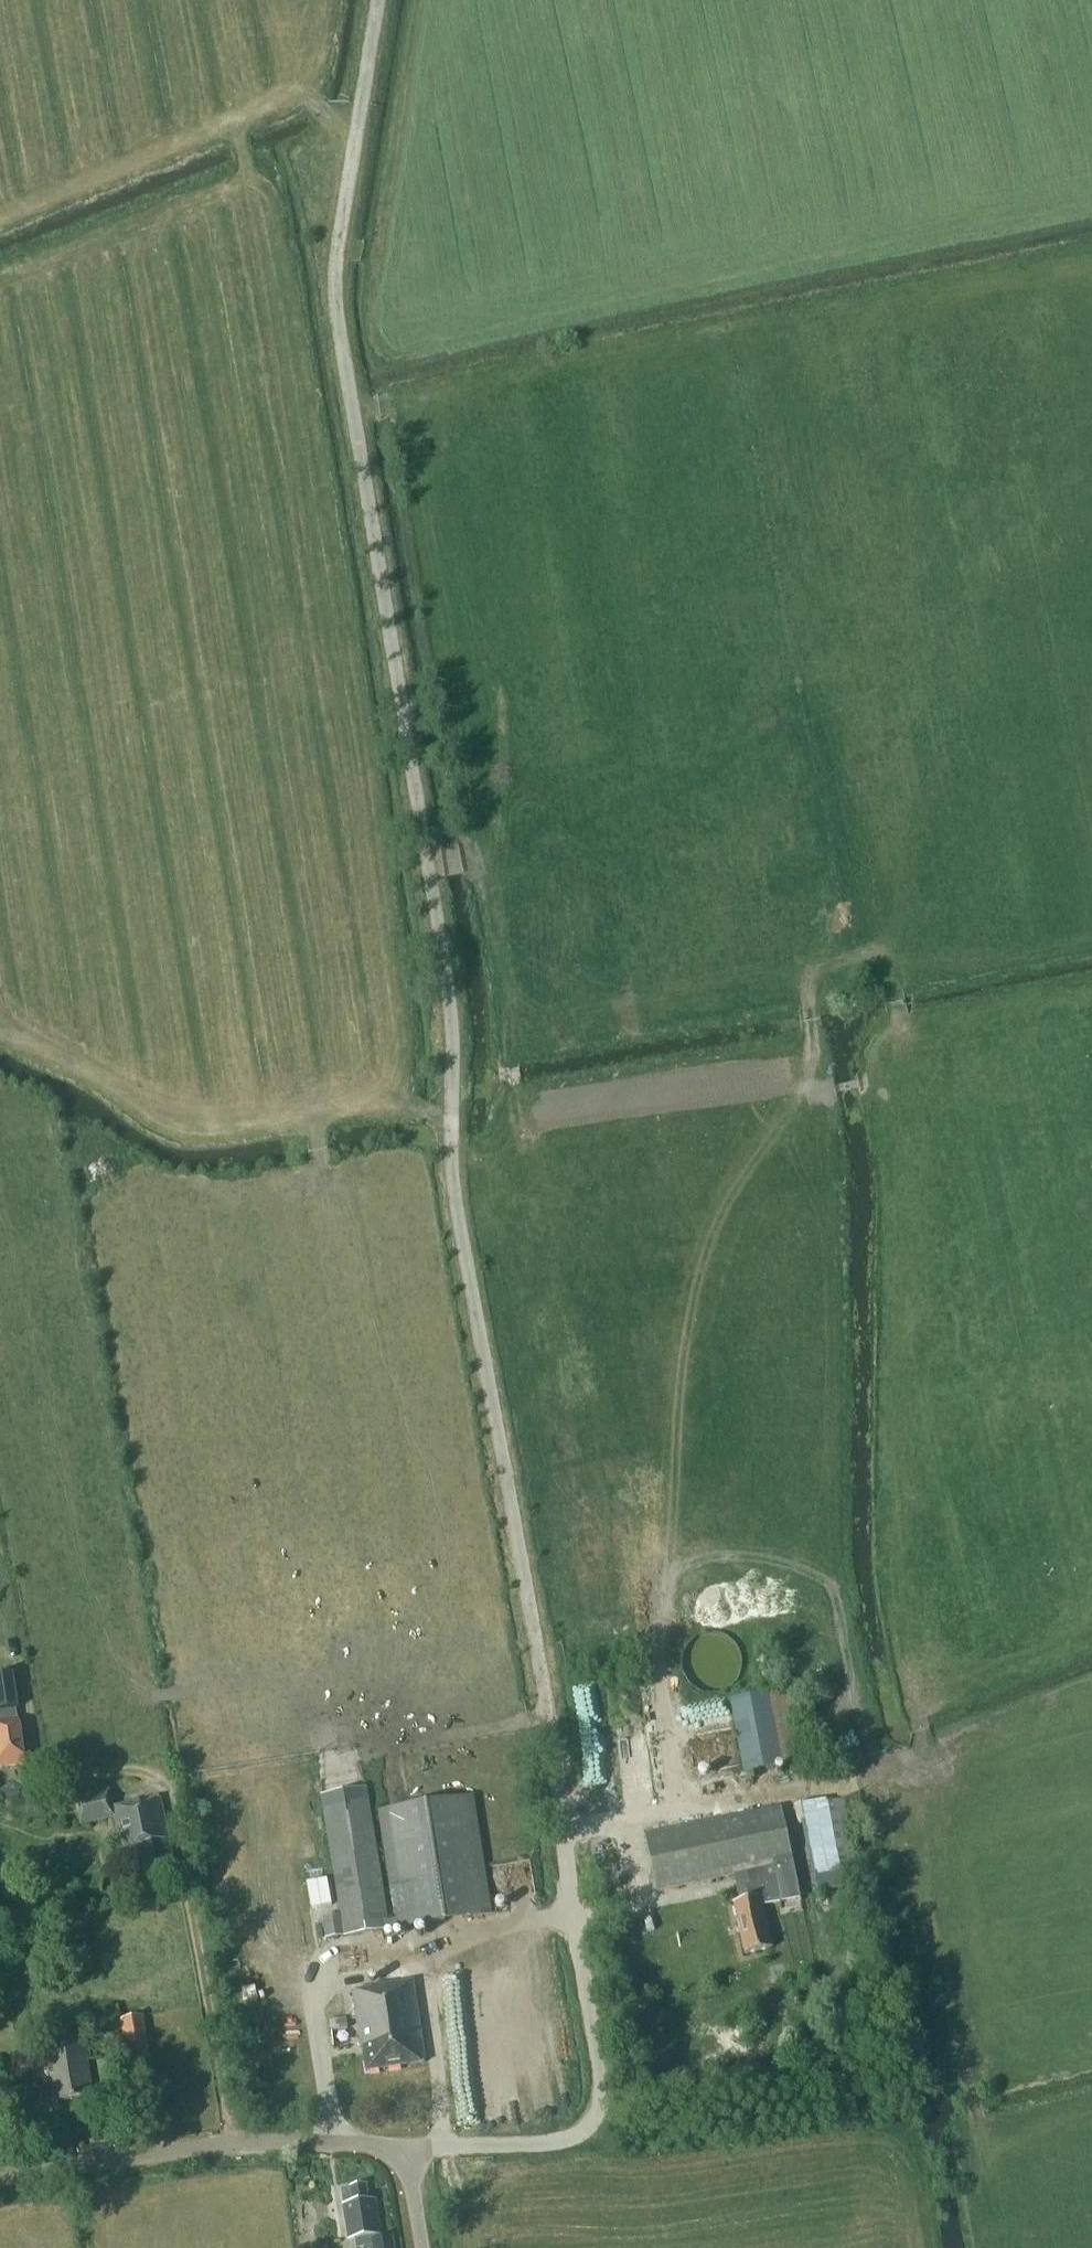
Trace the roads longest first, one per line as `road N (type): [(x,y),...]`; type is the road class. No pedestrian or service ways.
road 1 (unclassified): [(399,2152),(574,2136),(587,2130),(600,2099),(524,1570),(457,1183),(453,991),(343,327),(350,216),(385,0)]
road 2 (unclassified): [(0,2180),(259,2141),(361,2142),(399,2152)]

